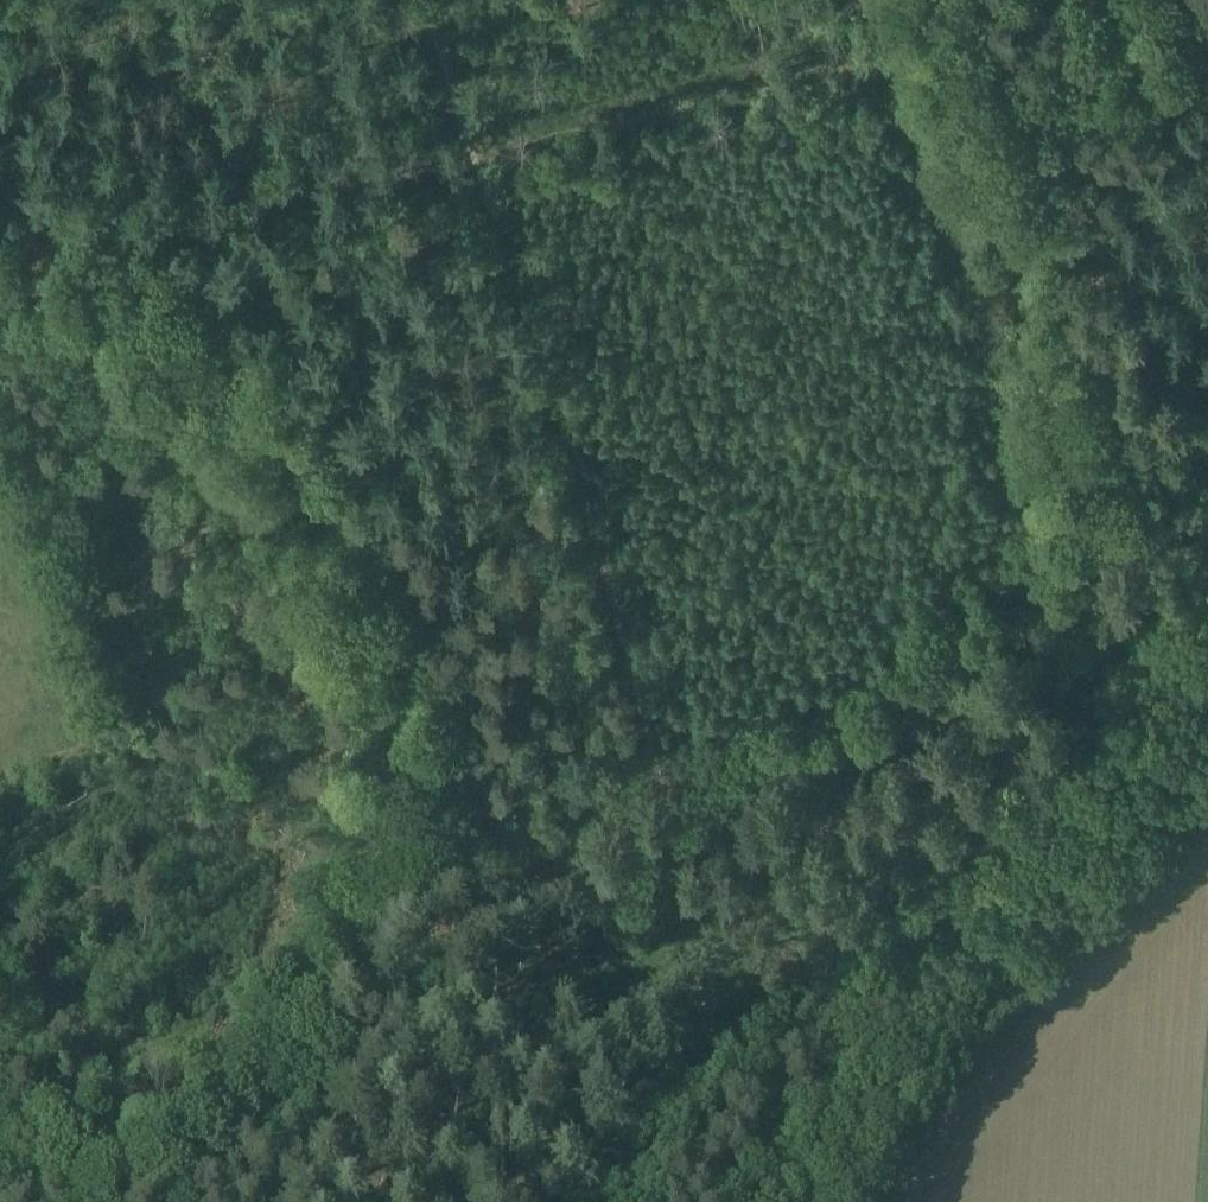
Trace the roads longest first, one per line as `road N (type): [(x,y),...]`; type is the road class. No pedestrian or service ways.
road 1 (track): [(951,58),(0,263)]
road 2 (track): [(671,832),(1207,434)]
road 3 (track): [(1096,517),(932,0)]
road 4 (track): [(304,1201),(393,1012),(671,832)]

